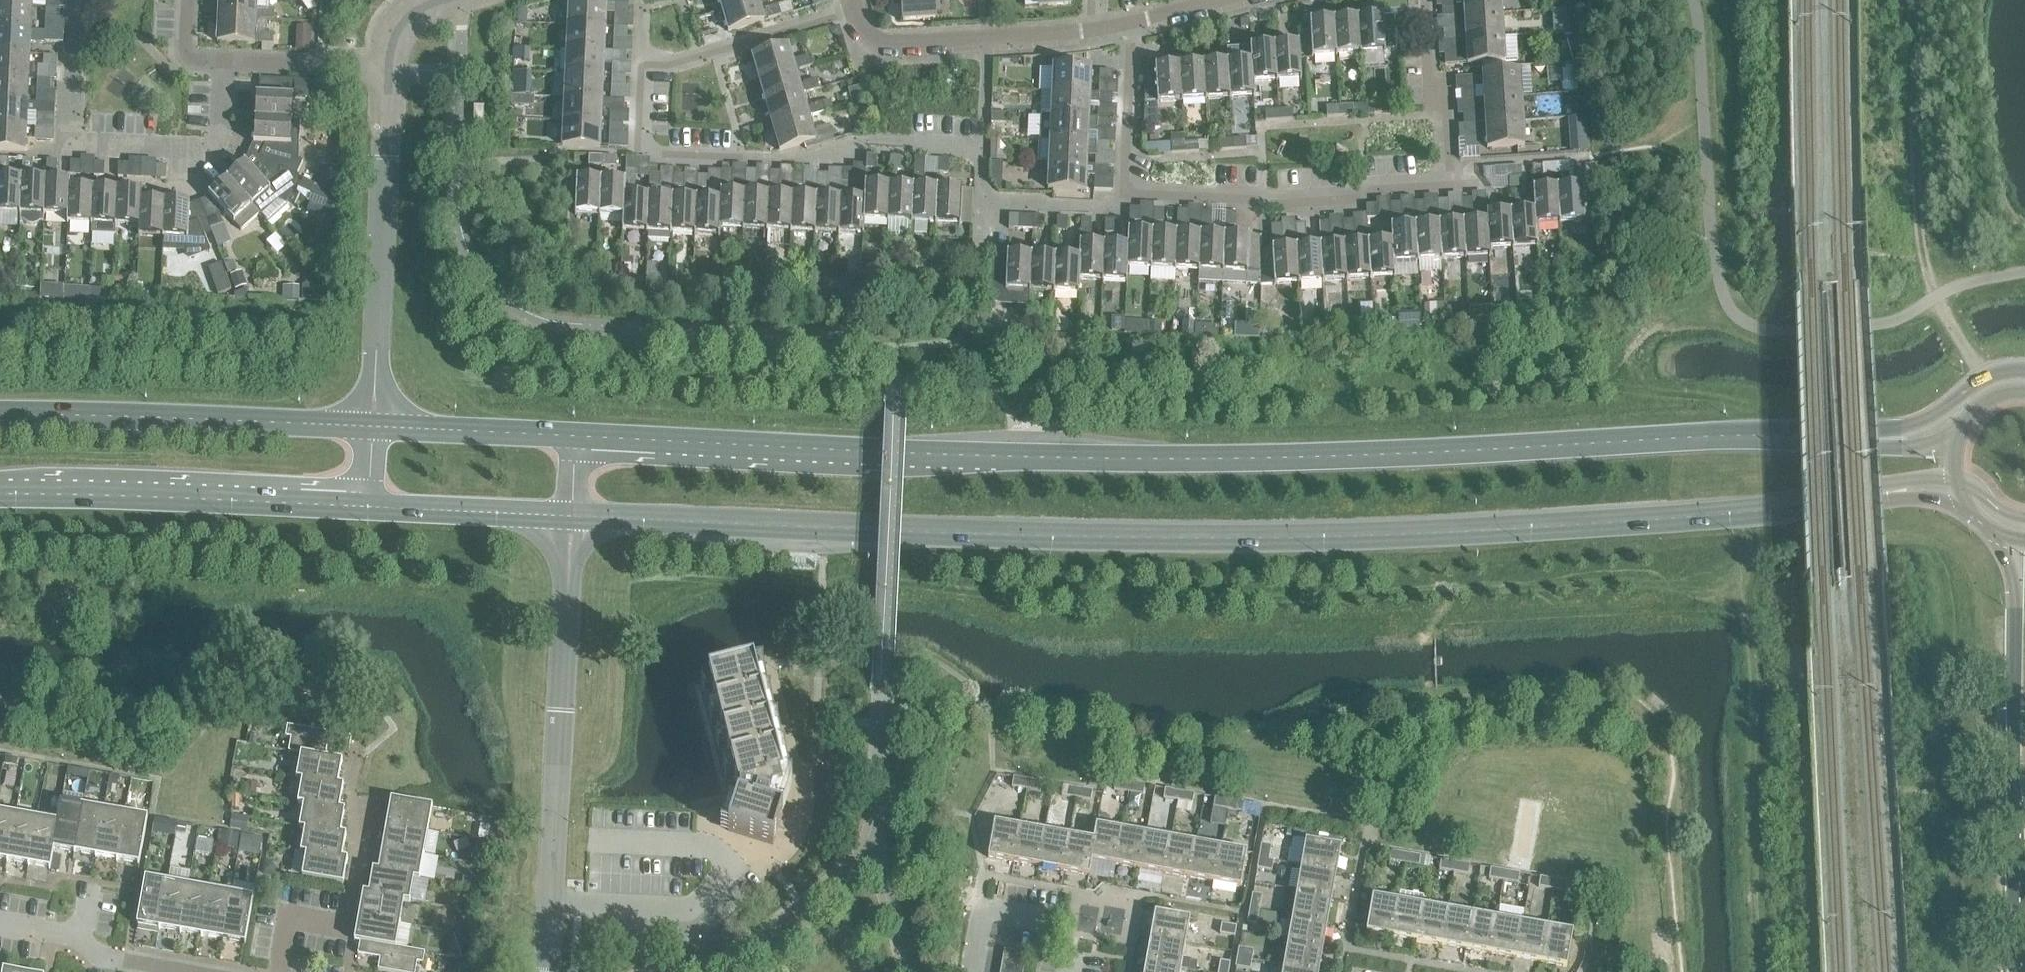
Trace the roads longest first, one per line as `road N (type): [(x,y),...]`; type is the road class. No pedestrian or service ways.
road 1 (secondary): [(571,517),(1333,536),(1757,511),(1874,495)]
road 2 (secondary): [(1856,435),(1746,433),(1341,455),(997,454),(576,437)]
road 3 (residential): [(981,149),(639,152),(639,74),(854,11)]
road 4 (secondary): [(2003,537),(2014,583),(2019,971)]
road 5 (tertiary): [(548,907),(571,517)]
road 6 (residential): [(220,61),(218,136),(202,150),(67,142),(74,0)]
road 7 (secondary): [(368,425),(0,411)]
road 8 (secondary): [(0,490),(361,506)]
road 9 (tertiary): [(368,425),(382,72)]
road 10 (residential): [(1119,201),(1295,201),(1441,188)]
road 11 (secondary): [(361,506),(571,517)]
road 12 (secondary): [(576,437),(368,425)]
road 13 (residential): [(548,907),(656,910),(696,868),(698,831)]
road 14 (residential): [(1441,188),(1425,0)]
road 15 (secondary): [(2024,367),(1974,381),(1914,427),(1856,435)]
road 16 (residential): [(1119,201),(1124,31)]
road 17 (residential): [(382,72),(220,61)]
road 18 (residential): [(854,11),(872,49),(976,41)]
road 19 (residential): [(980,205),(1119,201)]

